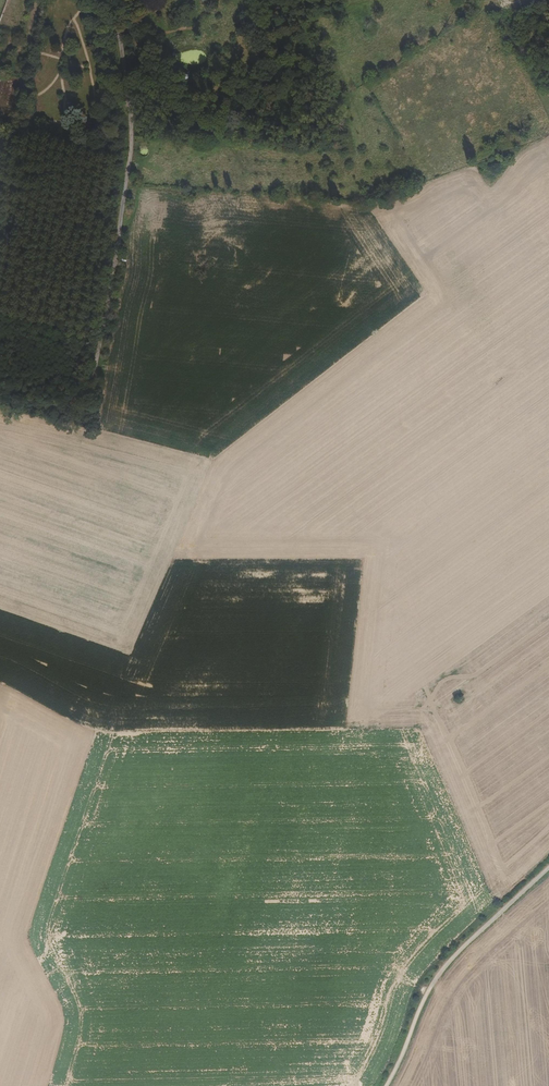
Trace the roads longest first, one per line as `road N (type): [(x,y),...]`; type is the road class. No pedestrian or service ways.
road 1 (unclassified): [(0,404),(63,404),(82,391),(95,365),(130,155),(115,0)]
road 2 (unclassified): [(548,870),(435,981),(389,1085)]

